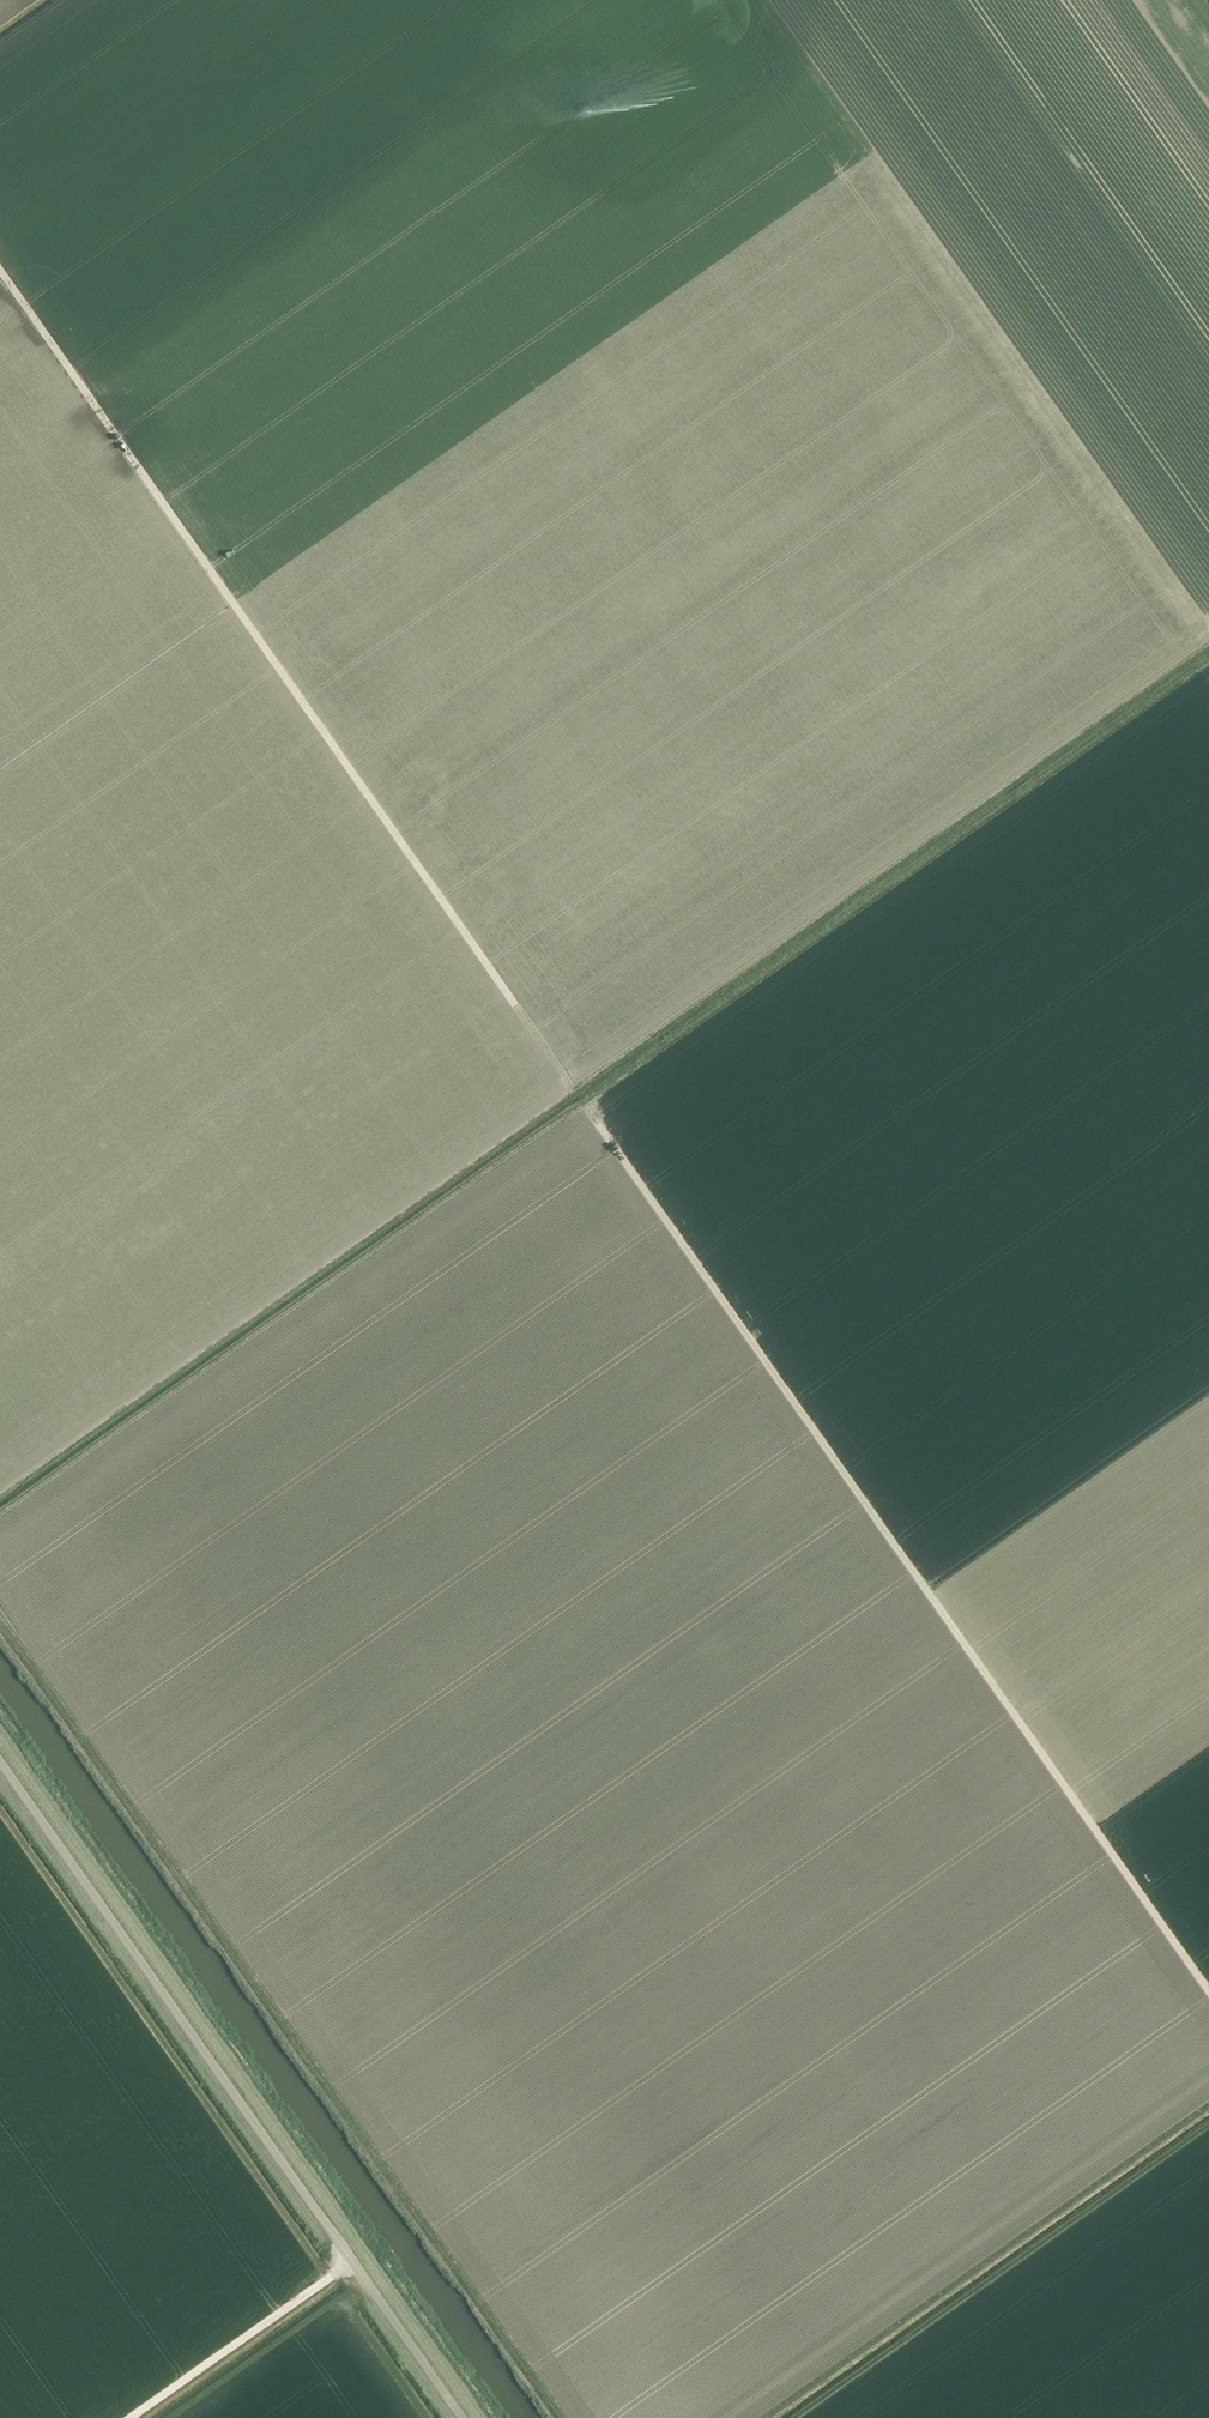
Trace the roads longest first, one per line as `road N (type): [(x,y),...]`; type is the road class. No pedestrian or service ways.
road 1 (unclassified): [(463,2417),(0,1760)]
road 2 (track): [(129,2417),(353,2261)]

